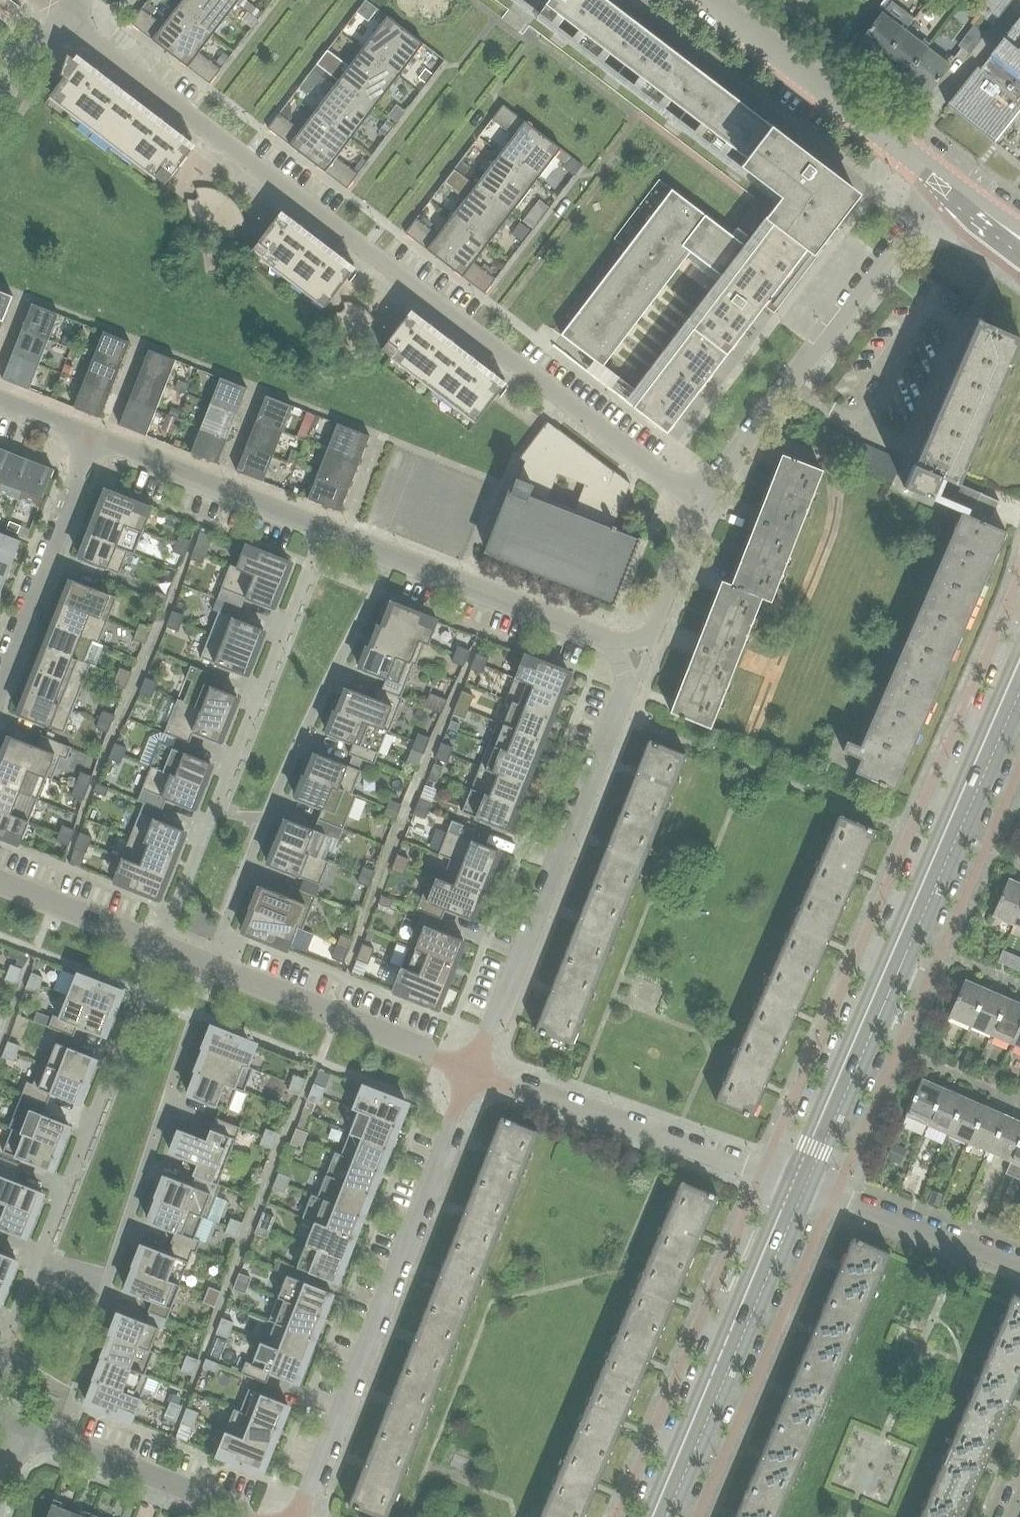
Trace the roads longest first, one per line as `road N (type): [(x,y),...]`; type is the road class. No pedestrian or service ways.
road 1 (residential): [(702,506),(65,20)]
road 2 (secondary): [(792,1185),(1019,662)]
road 3 (residential): [(474,1068),(297,1516)]
road 4 (residential): [(159,944),(325,531)]
road 5 (residential): [(474,1068),(640,656)]
road 6 (residential): [(212,961),(266,818),(392,557)]
road 7 (residential): [(35,1267),(107,1287),(212,961)]
road 8 (residential): [(939,179),(702,506)]
road 9 (secondary): [(654,1516),(792,1185)]
road 10 (residential): [(35,1267),(159,944)]
road 11 (residential): [(792,1185),(474,1068)]
road 12 (residential): [(474,1068),(212,961)]
road 13 (residential): [(640,656),(392,557)]
road 14 (unclassified): [(939,179),(735,24)]
road 15 (residential): [(0,673),(94,439)]
road 16 (residential): [(325,531),(94,439)]
road 17 (residential): [(24,1425),(250,1516)]
road 18 (residential): [(792,1185),(1019,1265)]
road 19 (residential): [(159,944),(0,887)]
road 20 (residential): [(702,506),(640,656)]

